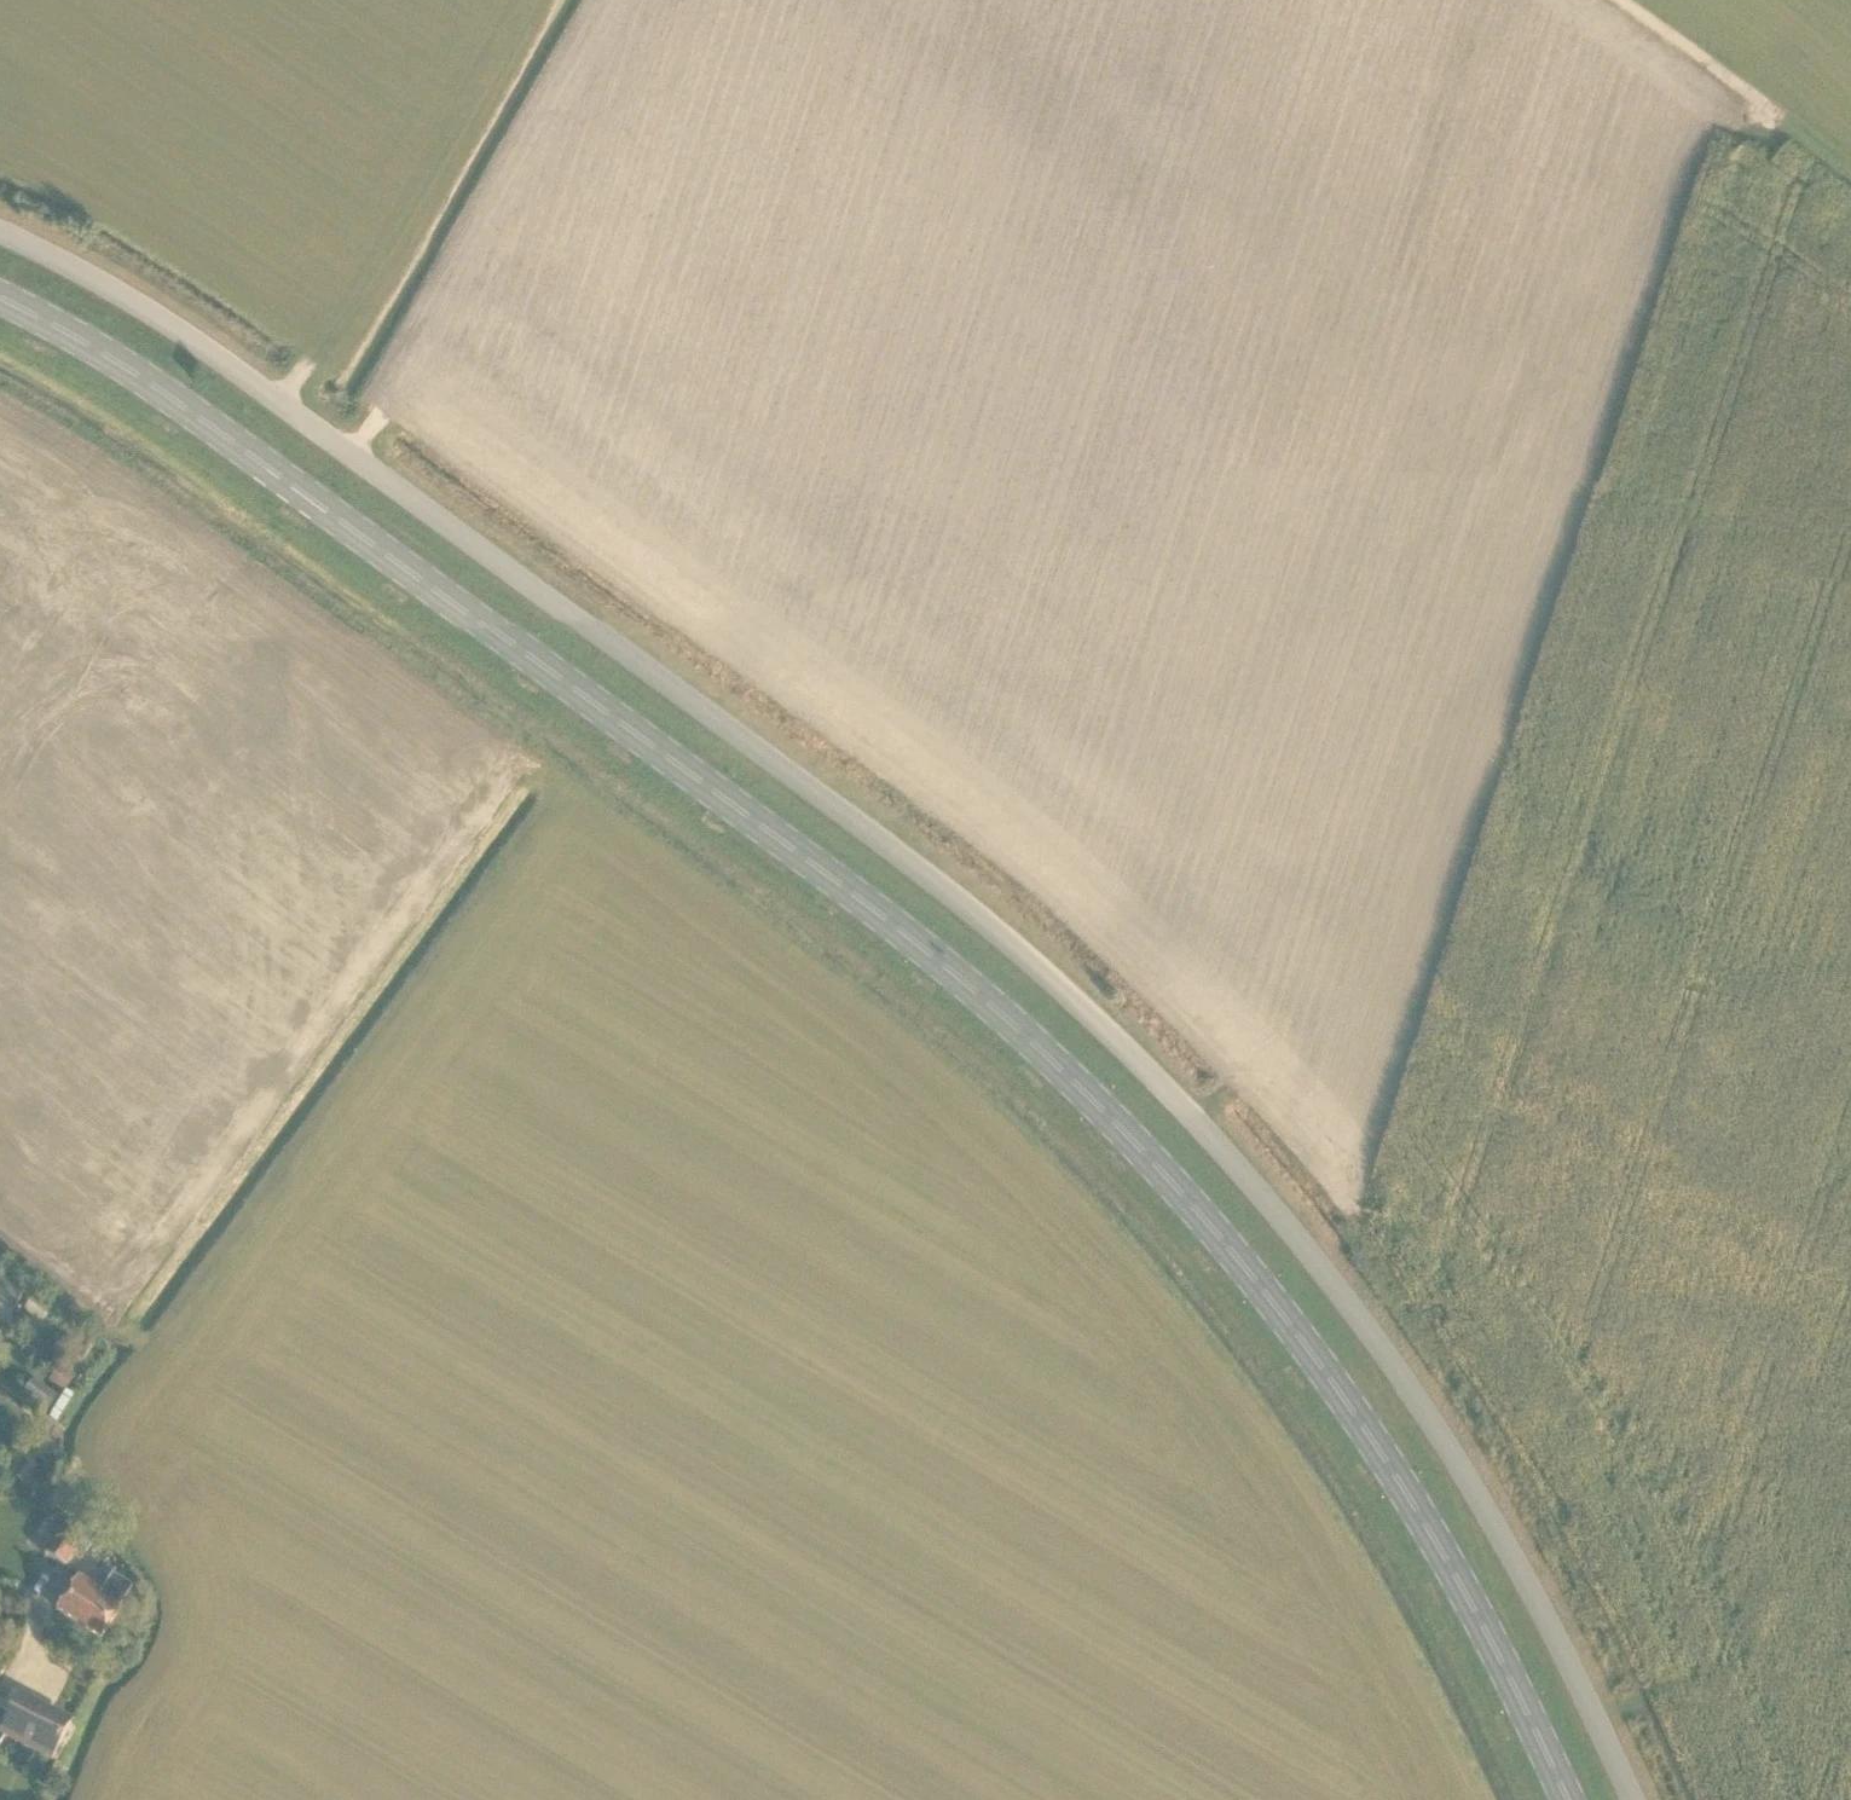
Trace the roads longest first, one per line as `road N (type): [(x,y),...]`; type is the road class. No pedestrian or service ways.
road 1 (unclassified): [(0,228),(249,377),(849,817),(1097,1021),(1266,1200),(1395,1366),(1514,1560),(1633,1799)]
road 2 (primary): [(1564,1799),(1453,1575),(1338,1389),(1208,1223),(1079,1086),(928,954),(131,366),(0,293)]

